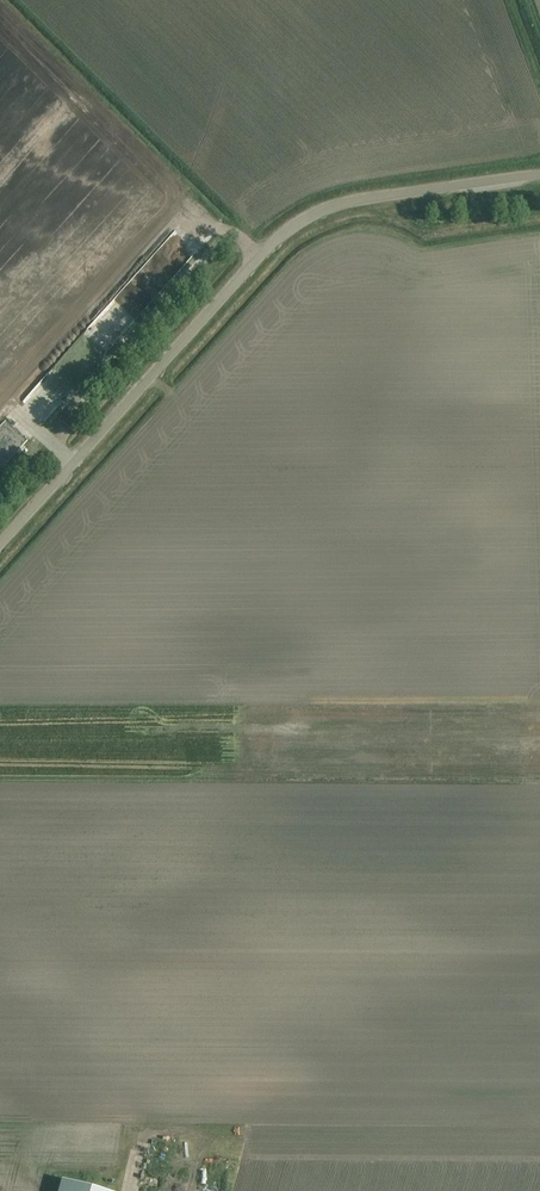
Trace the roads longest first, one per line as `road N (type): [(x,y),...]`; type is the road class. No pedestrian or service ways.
road 1 (unclassified): [(0,543),(287,232),(359,199),(539,175)]

